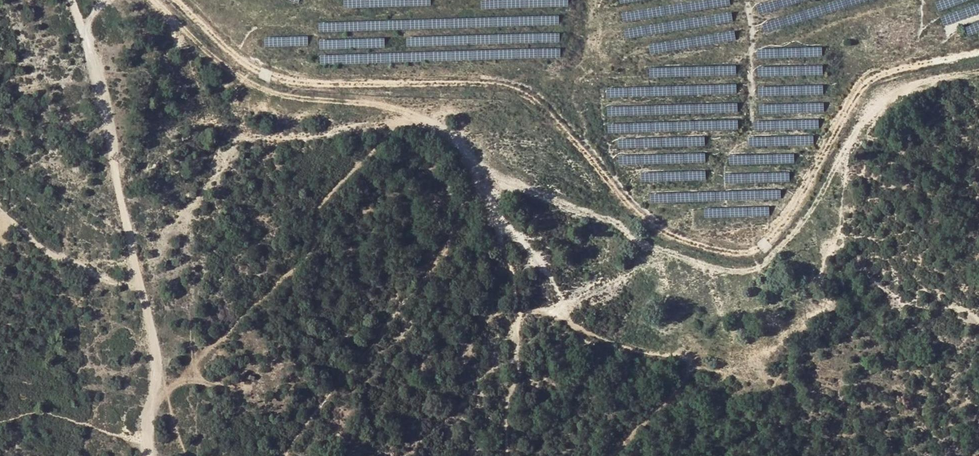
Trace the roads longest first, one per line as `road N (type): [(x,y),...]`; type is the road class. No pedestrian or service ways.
road 1 (track): [(978,70),(890,88),(800,231),(769,259),(738,272),(668,254),(607,220),(477,174)]
road 2 (track): [(562,319),(548,272),(489,206),(452,136),(370,102),(282,93),(239,78),(152,0)]
road 3 (track): [(146,455),(143,420),(156,372),(73,0)]
road 4 (track): [(510,455),(519,316),(550,311),(579,331),(693,362)]
road 5 (track): [(693,362),(681,387),(615,455)]

